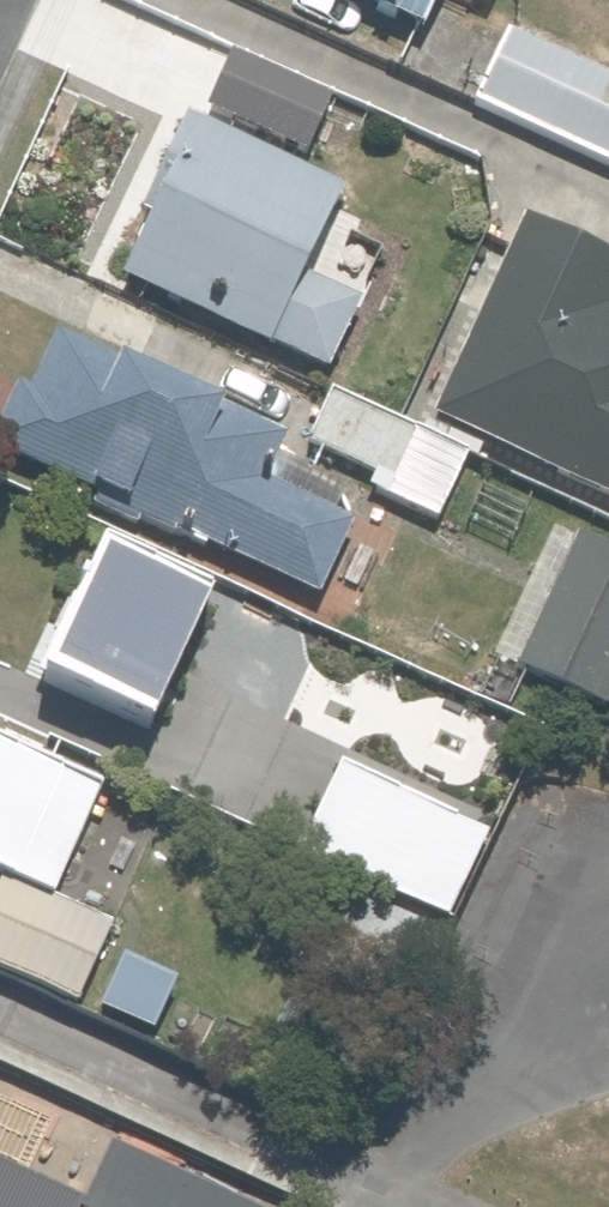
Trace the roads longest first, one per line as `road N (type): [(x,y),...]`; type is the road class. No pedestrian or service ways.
road 1 (residential): [(325,1206),(0,1046)]

